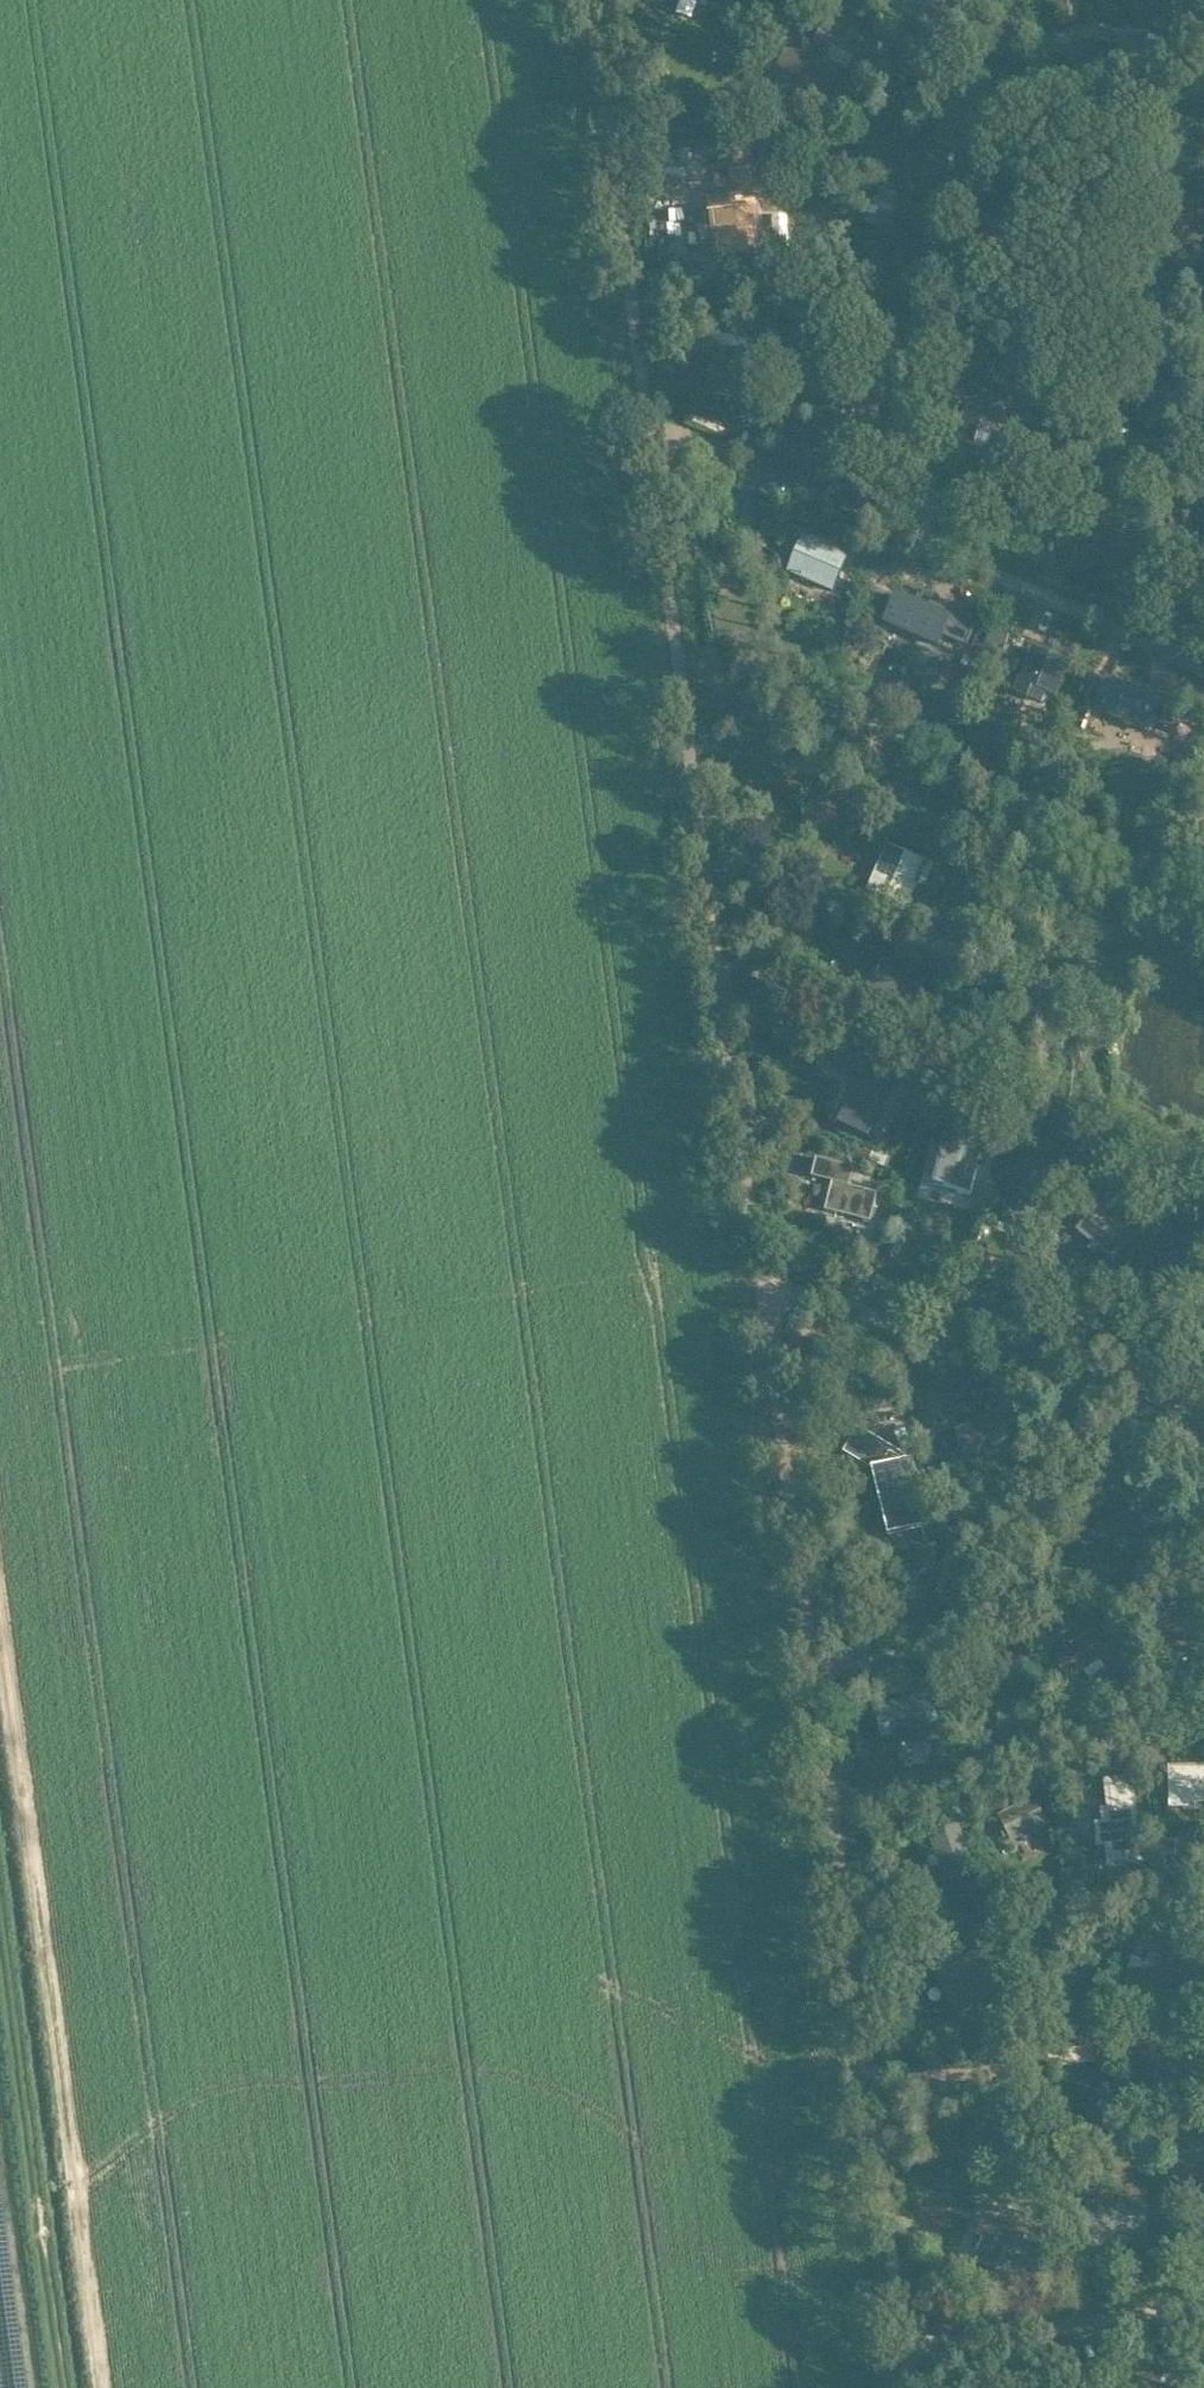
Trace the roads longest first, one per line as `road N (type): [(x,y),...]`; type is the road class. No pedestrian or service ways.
road 1 (residential): [(905,2345),(762,1274)]
road 2 (residential): [(762,1274),(648,432)]
road 3 (residential): [(648,432),(1203,683)]
road 4 (residential): [(1203,1462),(1082,1386),(970,1333),(762,1274)]
road 5 (residential): [(648,432),(589,0)]
road 6 (residential): [(885,0),(1203,146)]
road 7 (residential): [(905,2345),(1203,2301)]
road 8 (residential): [(988,1747),(1203,1729)]
road 9 (residential): [(1050,2087),(1095,2103),(1203,2095)]

